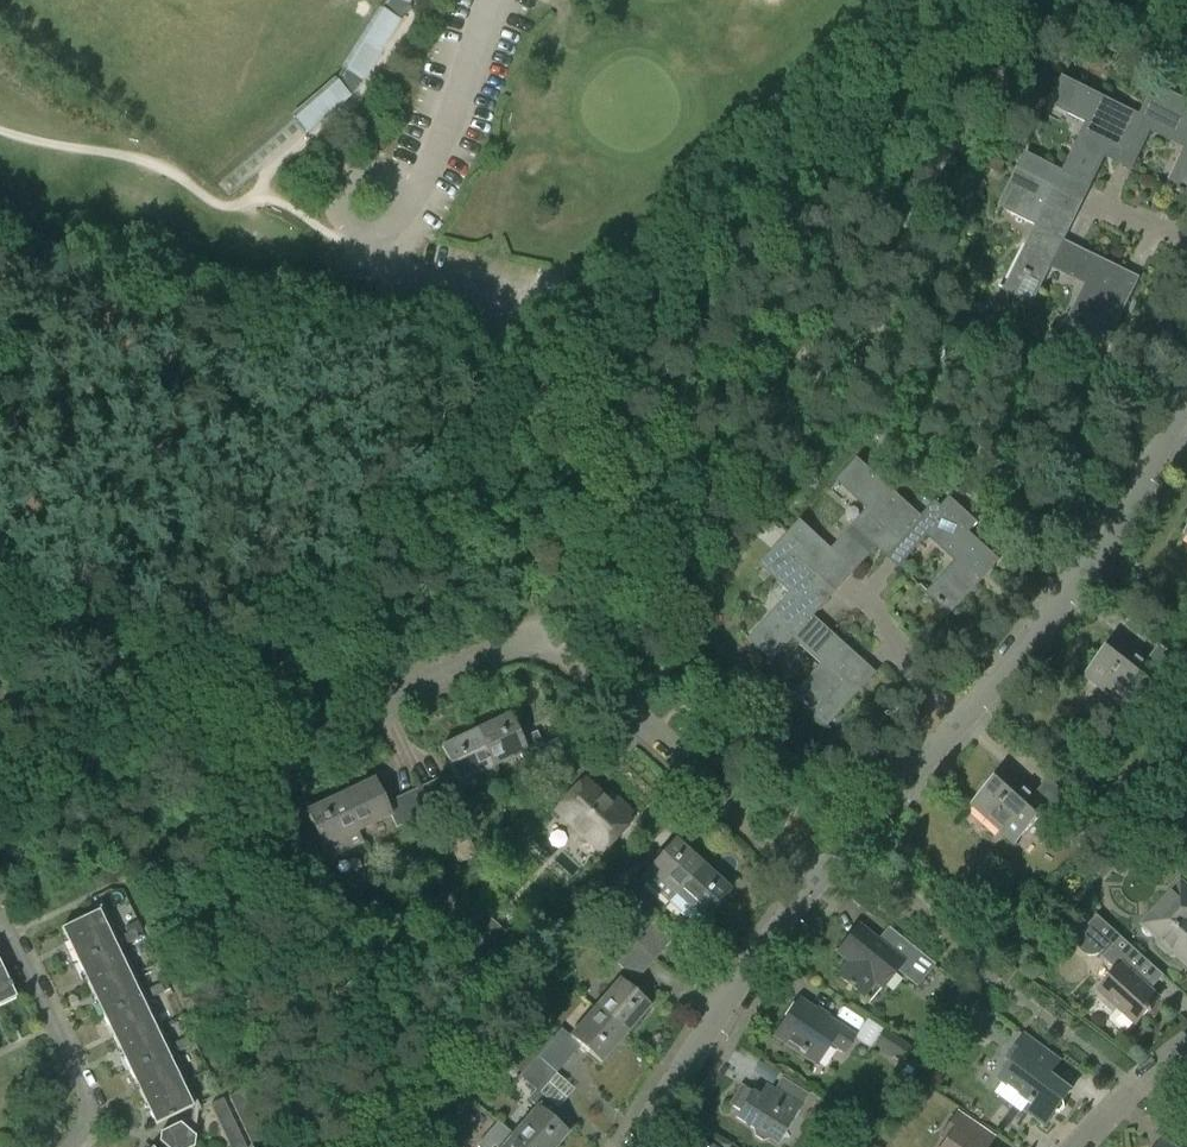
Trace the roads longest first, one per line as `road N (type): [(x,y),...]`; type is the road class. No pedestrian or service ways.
road 1 (residential): [(815,882),(570,658),(526,640),(254,766),(228,762),(220,748)]
road 2 (residential): [(815,882),(1052,615),(1183,405)]
road 3 (track): [(373,235),(335,238),(280,202),(213,202),(143,160),(0,130)]
road 4 (residential): [(631,1146),(815,882)]
road 5 (track): [(248,202),(272,165),(350,106),(417,0)]
road 6 (residential): [(69,1146),(86,1120),(85,1095),(0,928)]
road 7 (residential): [(1080,1146),(1186,1043)]

